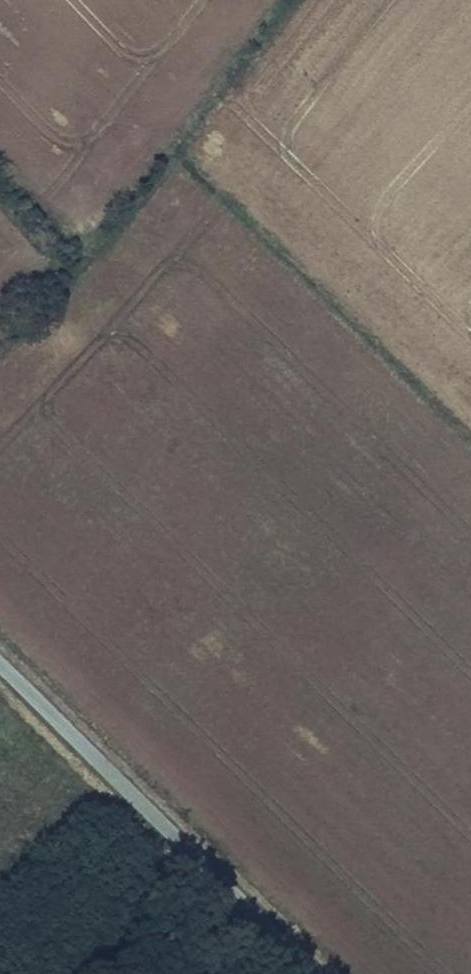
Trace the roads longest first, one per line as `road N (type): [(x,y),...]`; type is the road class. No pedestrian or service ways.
road 1 (unclassified): [(0,665),(313,973)]

